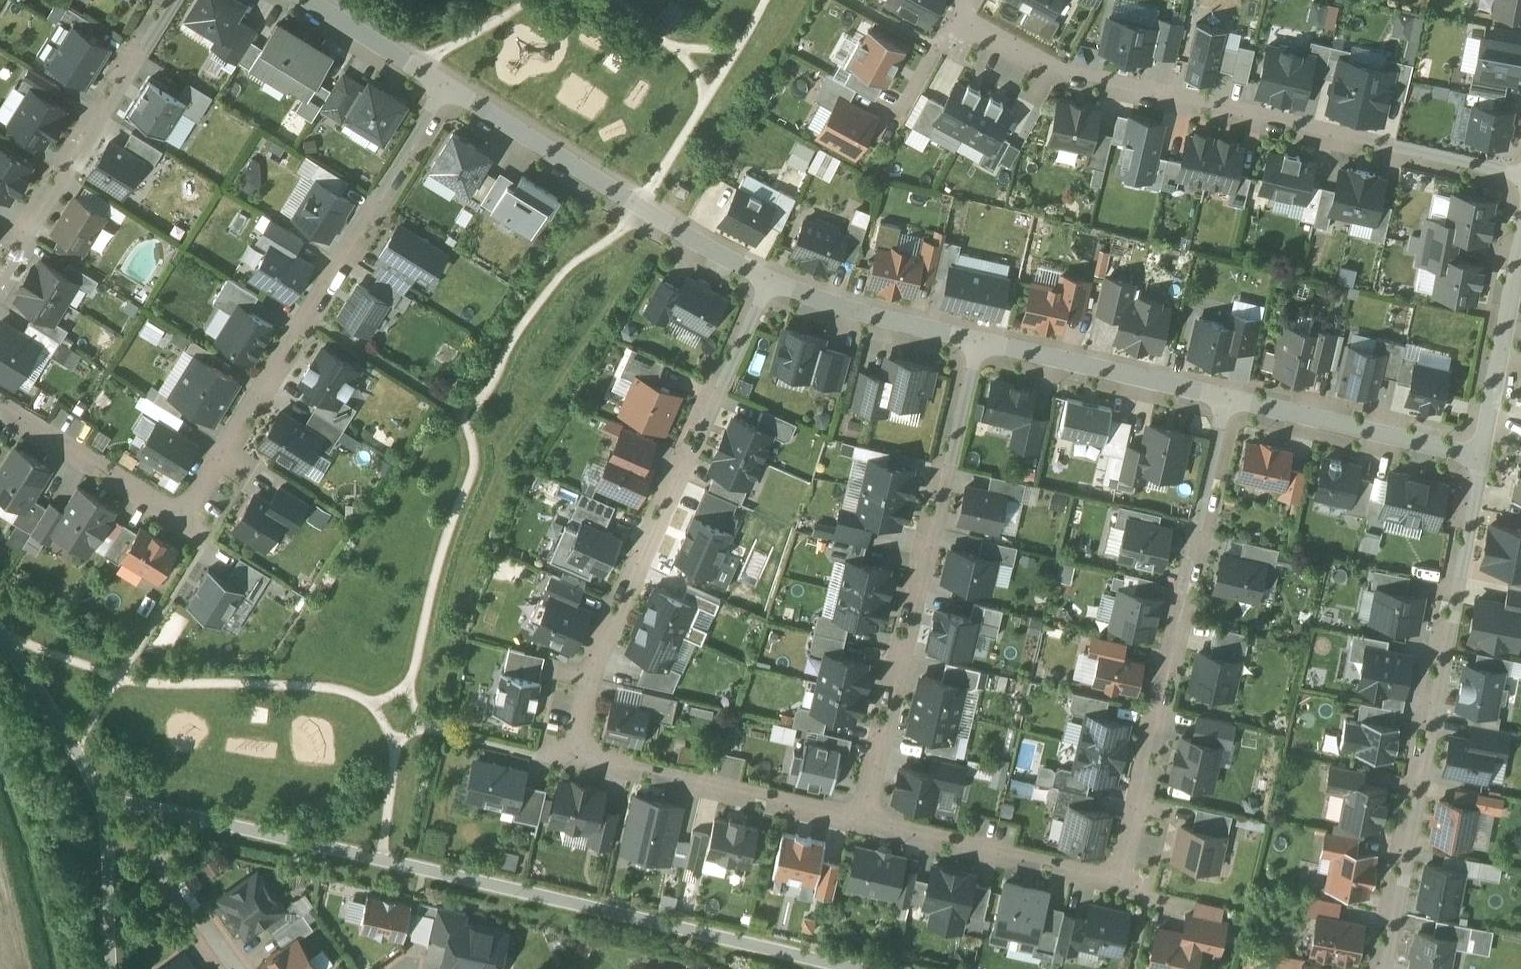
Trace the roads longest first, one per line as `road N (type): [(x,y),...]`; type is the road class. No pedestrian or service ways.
road 1 (residential): [(763,280),(579,703),(574,751),(600,767),(863,825)]
road 2 (residential): [(863,825),(1103,875),(1124,871),(1231,403)]
road 3 (residential): [(0,416),(162,513),(189,513),(446,91)]
road 4 (residential): [(963,7),(969,36),(1035,66),(1520,182)]
road 5 (residential): [(1477,462),(1382,968)]
road 6 (residential): [(971,348),(863,825)]
road 7 (residential): [(446,91),(763,280)]
road 8 (residential): [(167,0),(0,272)]
road 9 (residential): [(971,348),(1231,403)]
road 10 (residential): [(1231,403),(1477,462)]
road 11 (residential): [(1520,230),(1477,462)]
road 12 (residential): [(763,280),(818,308),(971,348)]
road 13 (residential): [(298,0),(446,91)]
road 14 (residential): [(238,968),(150,843)]

